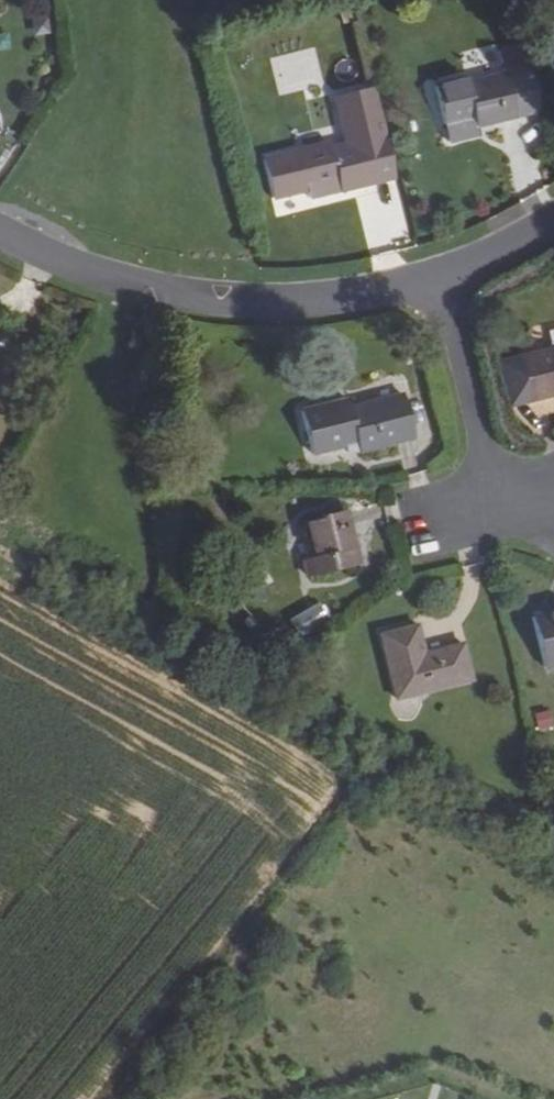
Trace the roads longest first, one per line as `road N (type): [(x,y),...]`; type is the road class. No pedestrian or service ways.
road 1 (residential): [(0,229),(144,301),(230,314),(300,315),(448,284)]
road 2 (residential): [(448,284),(495,514)]

